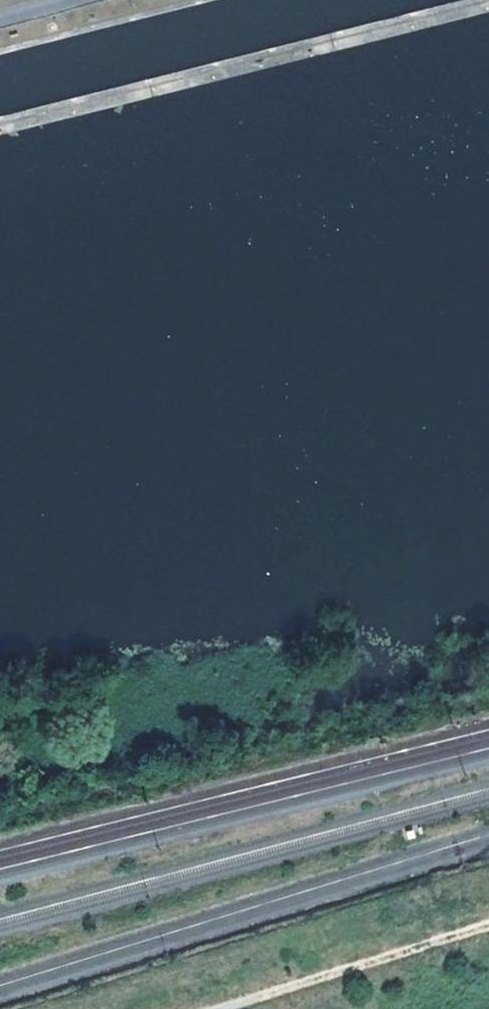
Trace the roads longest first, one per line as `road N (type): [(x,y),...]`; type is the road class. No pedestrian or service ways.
road 1 (track): [(488,932),(240,1008)]

